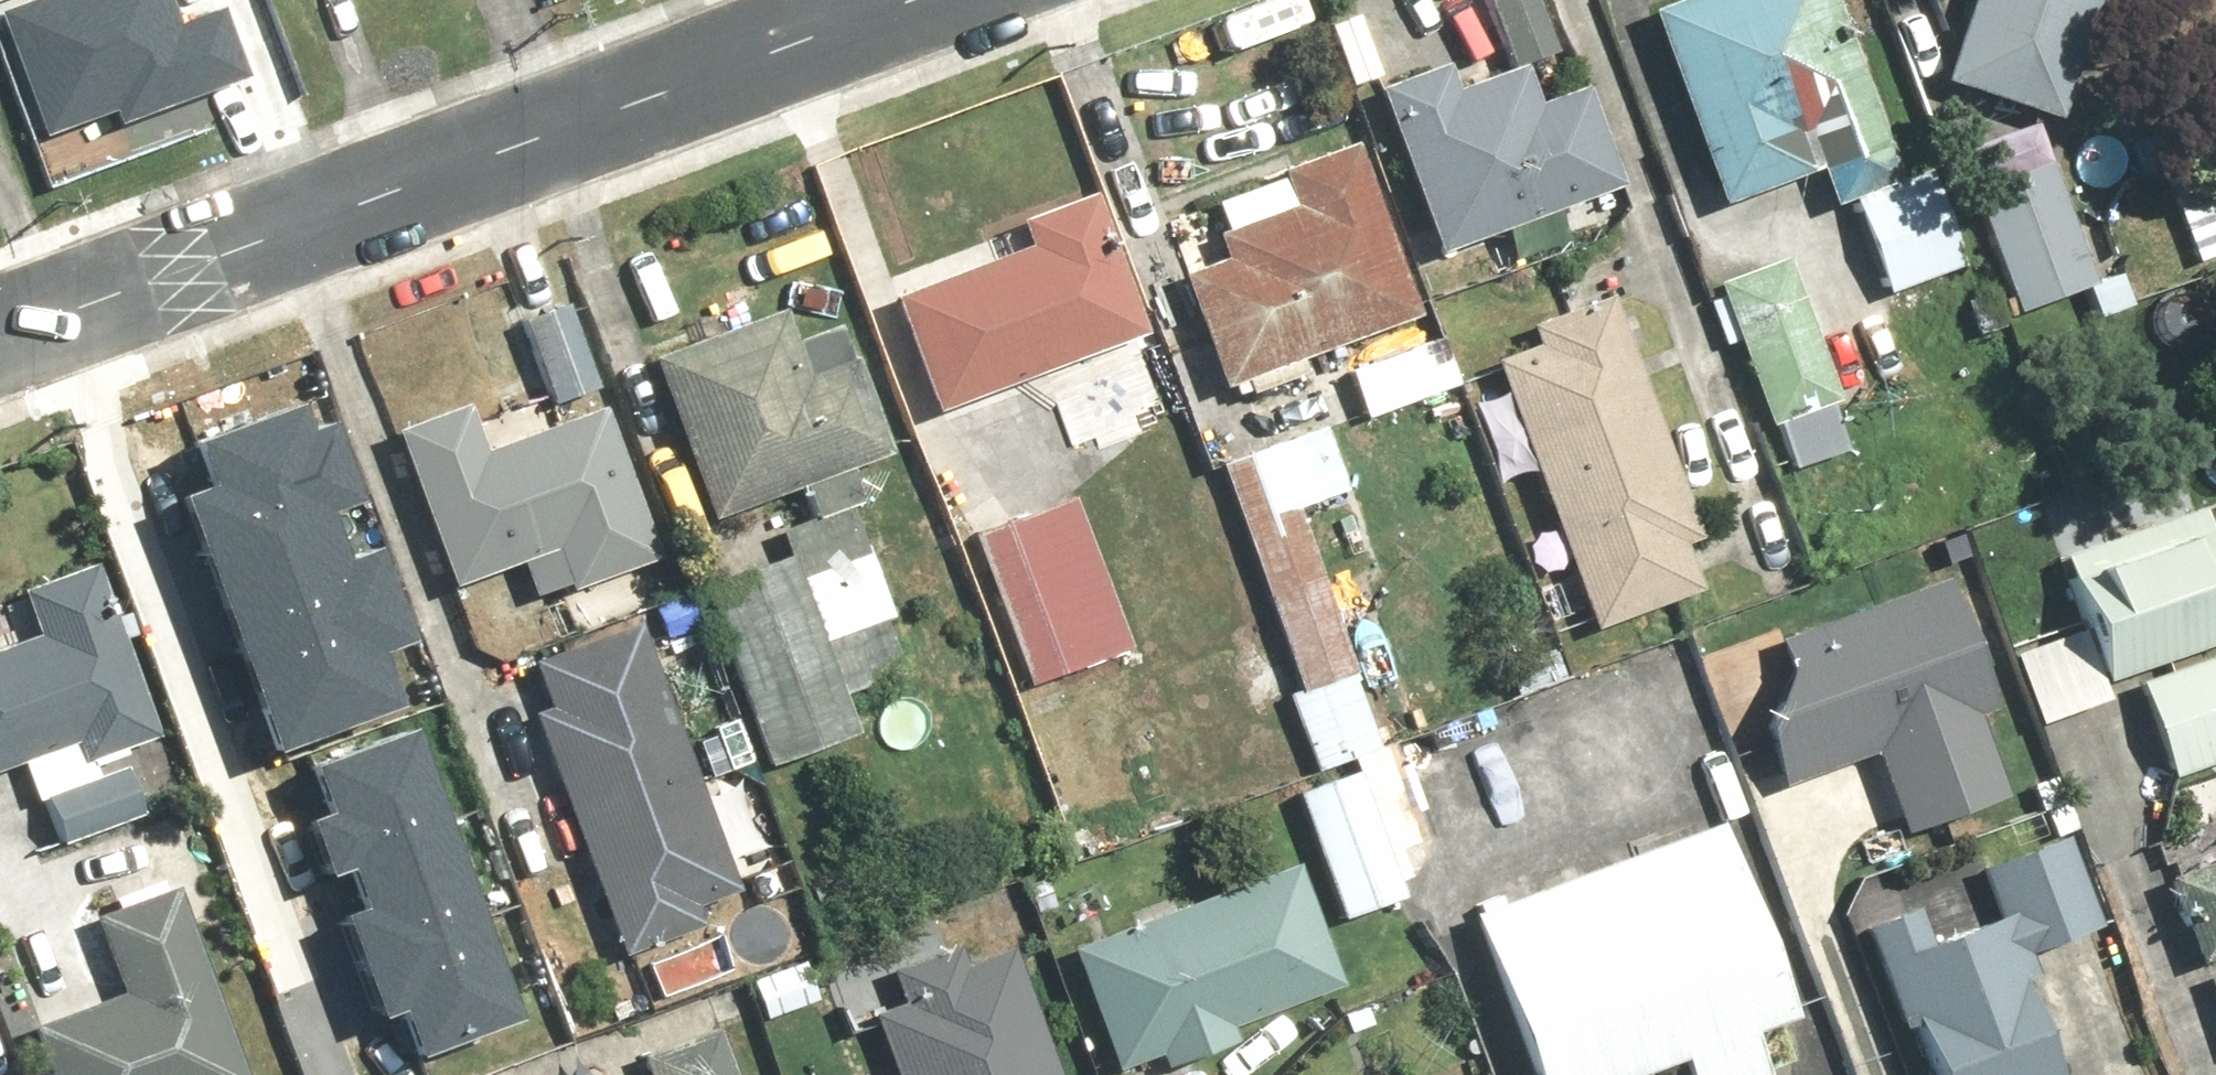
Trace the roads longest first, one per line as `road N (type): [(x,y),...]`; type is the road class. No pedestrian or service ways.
road 1 (residential): [(862,0),(0,319)]

